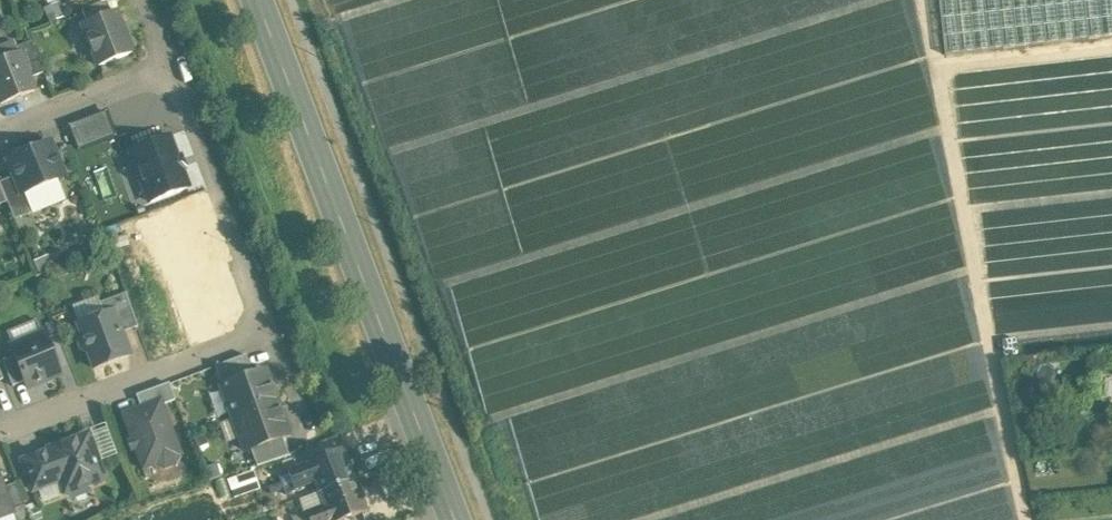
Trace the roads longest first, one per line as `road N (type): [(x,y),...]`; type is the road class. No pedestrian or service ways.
road 1 (residential): [(0,432),(270,333),(177,63)]
road 2 (primary): [(255,0),(454,519)]
road 3 (residential): [(177,63),(0,134)]

